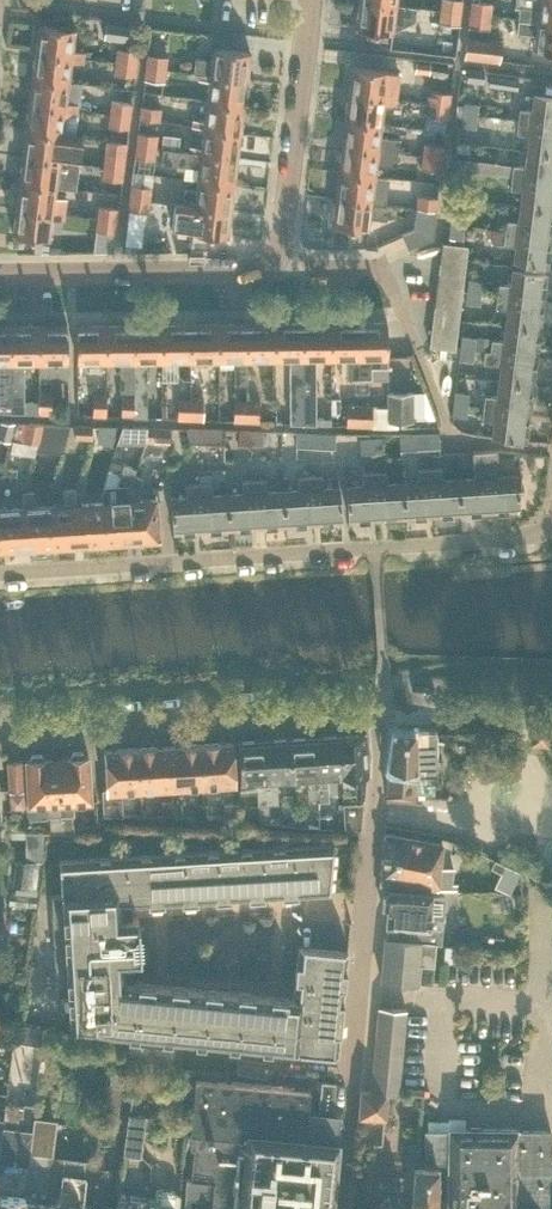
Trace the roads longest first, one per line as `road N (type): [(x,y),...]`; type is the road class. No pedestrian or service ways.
road 1 (residential): [(0,573),(516,537),(551,523)]
road 2 (residential): [(348,1127),(381,709)]
road 3 (unclassified): [(0,730),(381,709)]
road 4 (residential): [(280,265),(374,267),(389,278),(435,399),(452,430),(472,443)]
road 5 (residential): [(0,275),(280,265)]
road 6 (residential): [(280,265),(313,0)]

